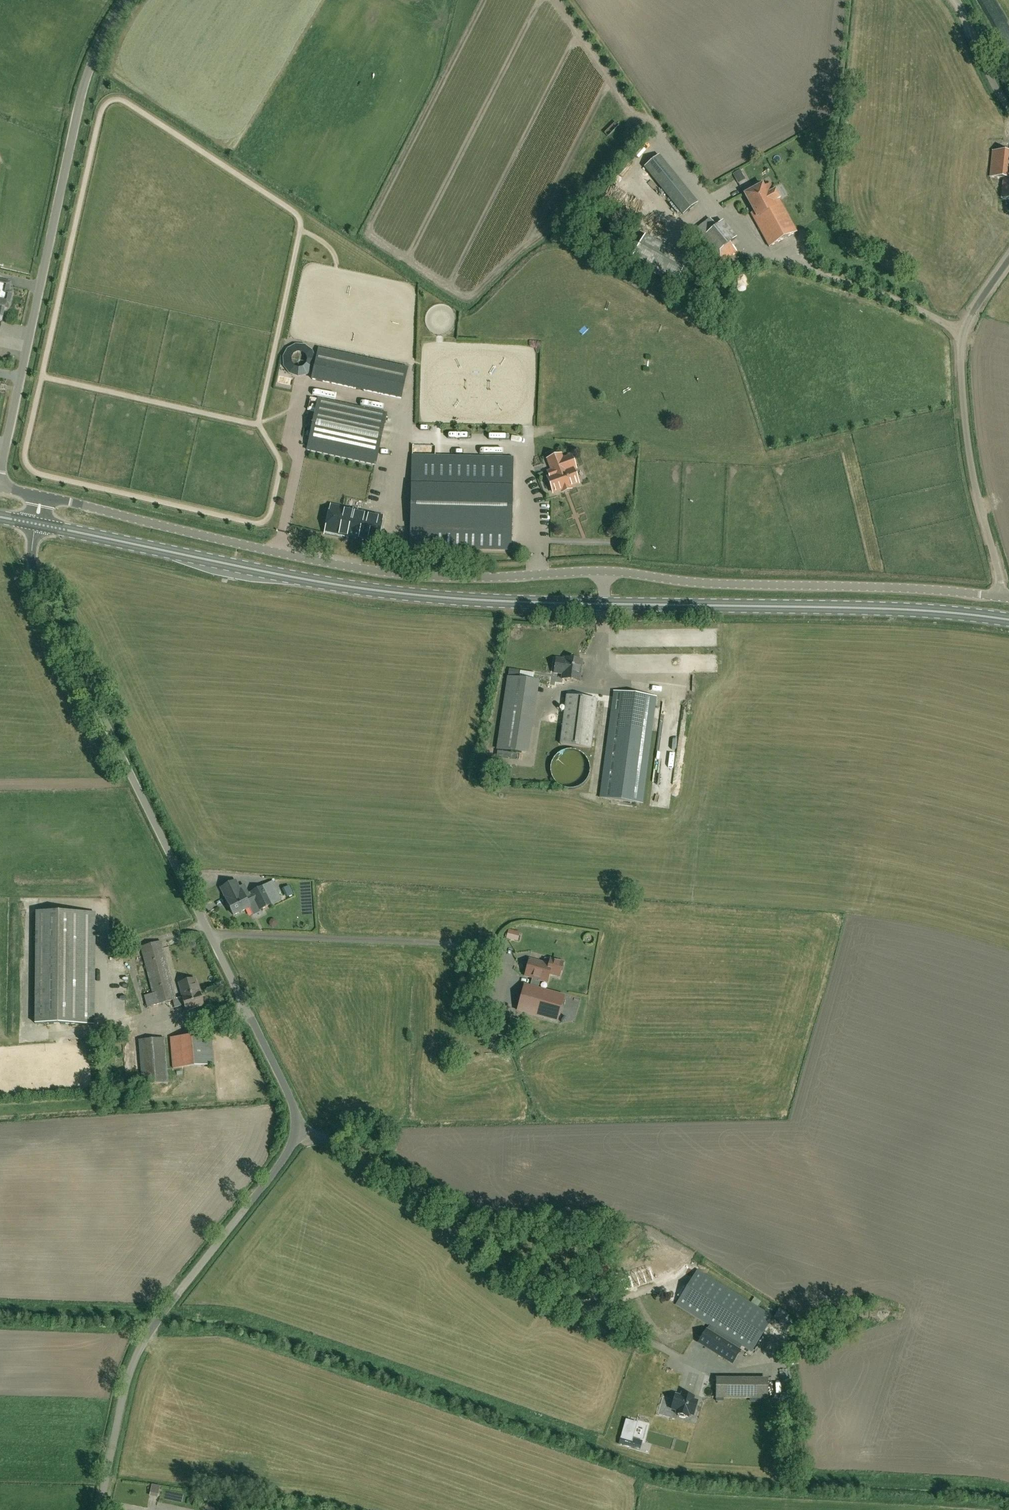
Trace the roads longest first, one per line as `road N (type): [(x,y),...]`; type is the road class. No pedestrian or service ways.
road 1 (unclassified): [(102,1509),(130,1374),(143,1345),(286,1162),(301,1132),(282,1077),(37,583),(38,526)]
road 2 (track): [(287,413),(258,425),(279,460),(265,525),(36,474),(25,461),(106,103),(125,101),(300,215),(301,231)]
road 3 (primary): [(604,605),(373,591),(38,526)]
road 4 (unclassified): [(605,571),(485,578),(371,572),(43,499)]
road 5 (unclassified): [(0,474),(80,105),(129,0)]
road 6 (primary): [(1008,620),(862,608),(604,605)]
road 7 (unclassified): [(1002,598),(605,571)]
road 8 (unclassified): [(1002,598),(968,438),(962,357),(964,332),(1008,263)]
road 9 (unclassified): [(706,195),(574,0)]
road 10 (track): [(42,377),(258,425)]
road 11 (track): [(301,231),(258,425)]
road 12 (unclassified): [(1008,109),(957,0)]

